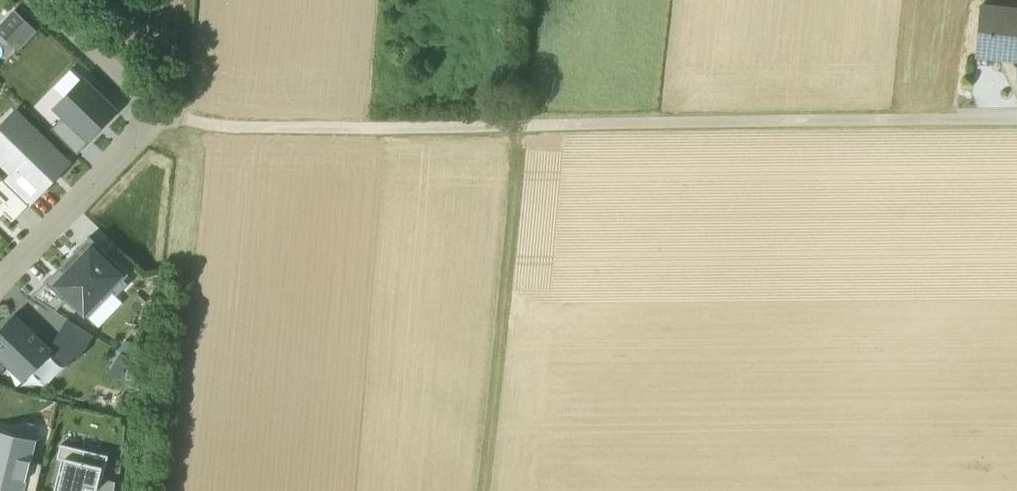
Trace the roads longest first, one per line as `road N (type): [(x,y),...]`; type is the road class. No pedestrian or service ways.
road 1 (track): [(1016,120),(228,128),(157,113)]
road 2 (track): [(531,0),(482,490)]
road 3 (residential): [(36,0),(157,113),(0,279)]

